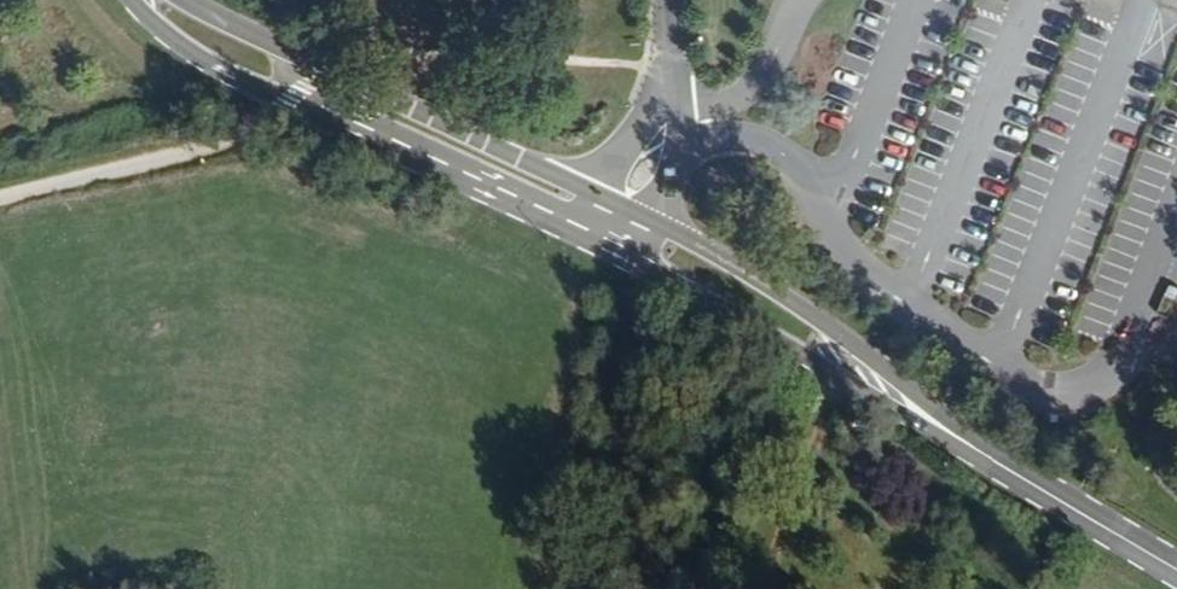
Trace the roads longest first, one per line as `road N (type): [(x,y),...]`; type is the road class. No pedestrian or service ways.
road 1 (tertiary): [(141,0),(233,76),(549,217)]
road 2 (tertiary): [(569,176),(204,0)]
road 3 (tertiary): [(924,412),(836,322),(660,218)]
road 4 (tertiary): [(637,263),(924,412)]
road 5 (tertiary): [(1176,571),(924,412)]
road 6 (track): [(0,195),(227,143),(272,116)]
road 7 (tertiary): [(660,218),(649,185),(620,165),(569,176)]
road 8 (tertiary): [(549,217),(563,254),(579,267),(598,273),(637,263)]

